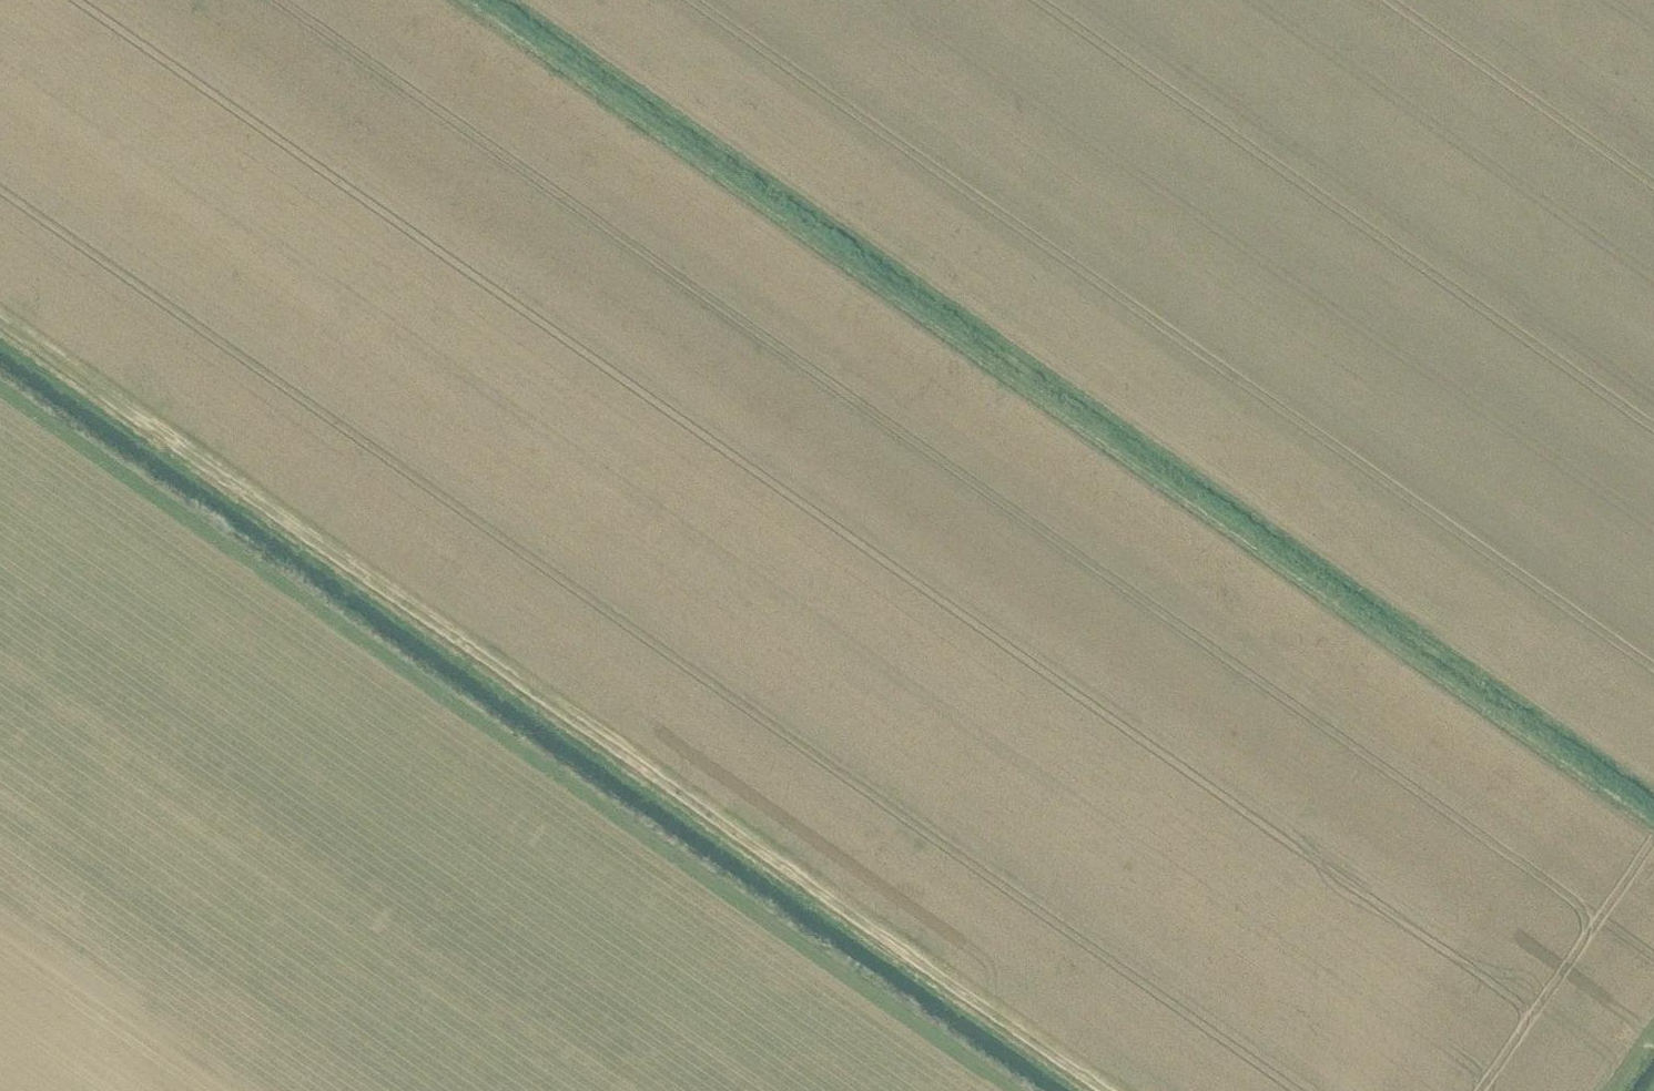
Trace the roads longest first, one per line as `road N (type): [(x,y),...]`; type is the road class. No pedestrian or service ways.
road 1 (track): [(1103,1090),(0,329)]

